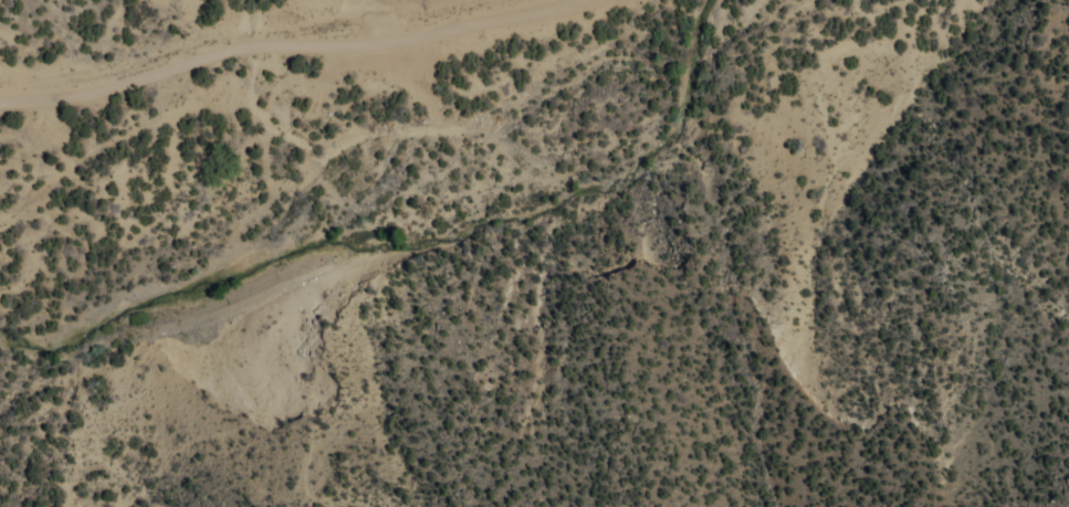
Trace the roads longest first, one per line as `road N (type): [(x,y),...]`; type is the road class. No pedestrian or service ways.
road 1 (residential): [(0,107),(217,54),(385,46),(565,10),(579,0)]

